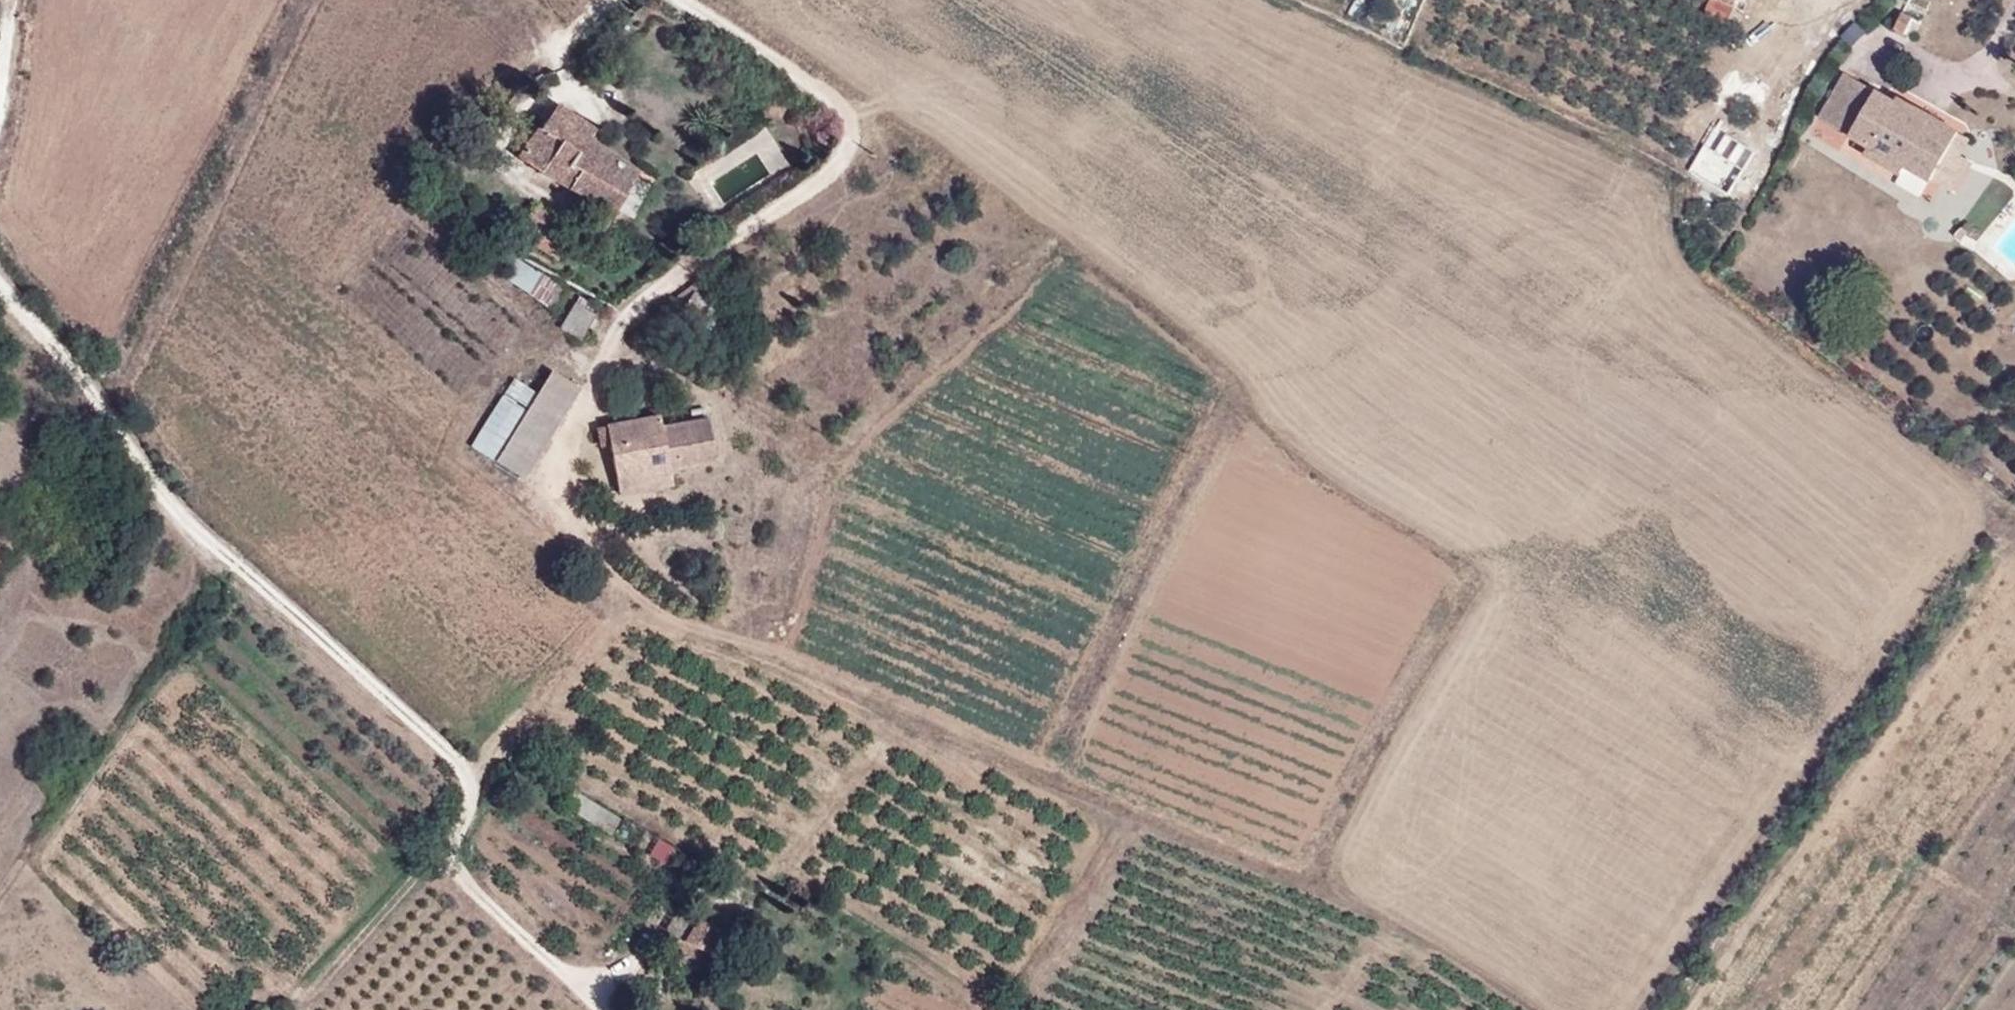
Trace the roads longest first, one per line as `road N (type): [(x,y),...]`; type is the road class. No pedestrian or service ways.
road 1 (residential): [(614,0),(503,88),(487,141),(625,305),(555,491)]

